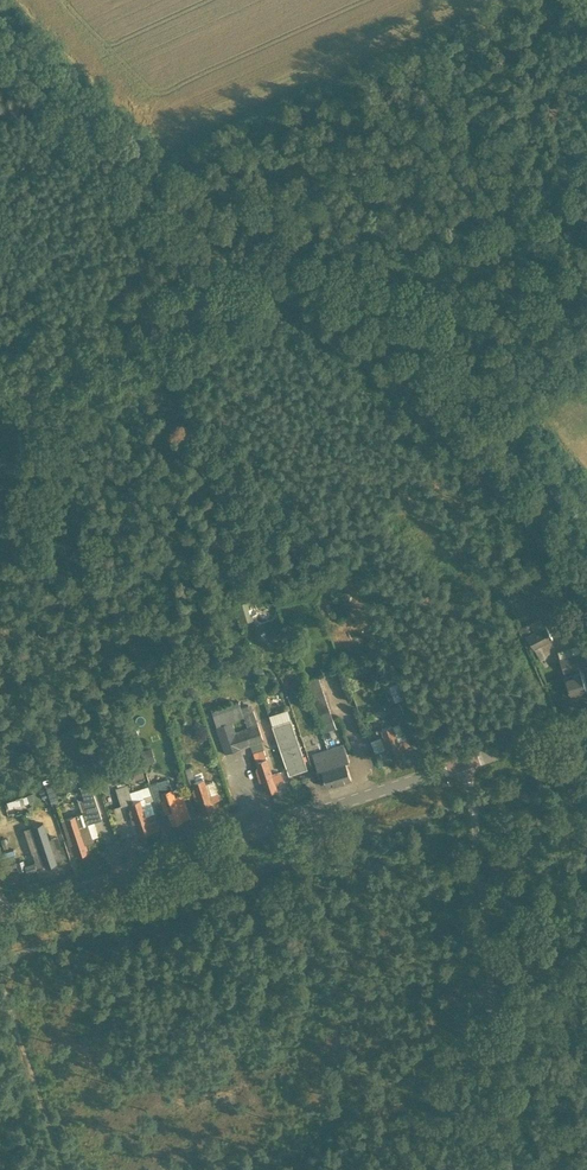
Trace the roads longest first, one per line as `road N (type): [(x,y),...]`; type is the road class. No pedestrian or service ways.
road 1 (secondary): [(0,916),(464,763)]
road 2 (tertiary): [(508,1169),(464,763)]
road 3 (track): [(69,1169),(0,974)]
road 4 (secondary): [(464,763),(586,723)]

